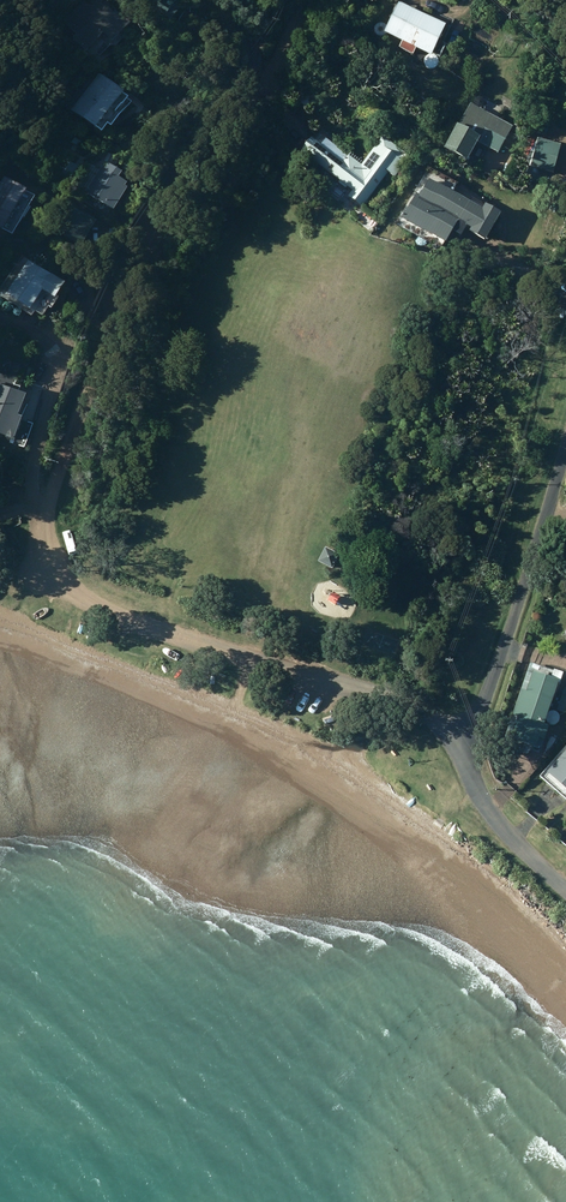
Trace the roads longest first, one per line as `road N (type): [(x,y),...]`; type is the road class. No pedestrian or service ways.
road 1 (unclassified): [(308,0),(154,234),(115,309),(45,512),(60,580)]
road 2 (unclassified): [(464,745),(400,700),(125,617),(60,580)]
road 3 (unclassified): [(464,745),(515,618),(565,450)]
road 4 (unclassified): [(565,892),(486,804),(464,745)]

